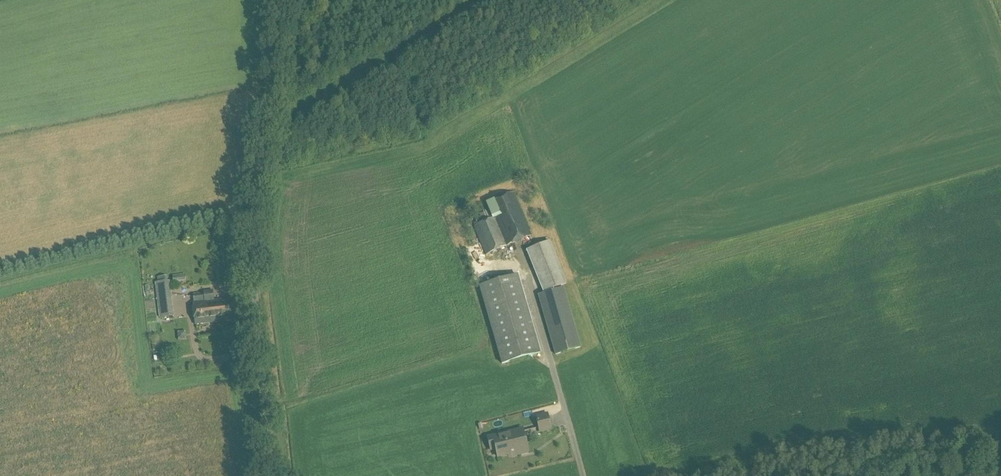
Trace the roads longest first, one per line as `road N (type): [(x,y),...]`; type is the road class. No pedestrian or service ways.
road 1 (unclassified): [(275,475),(252,287),(253,221),(284,0)]

